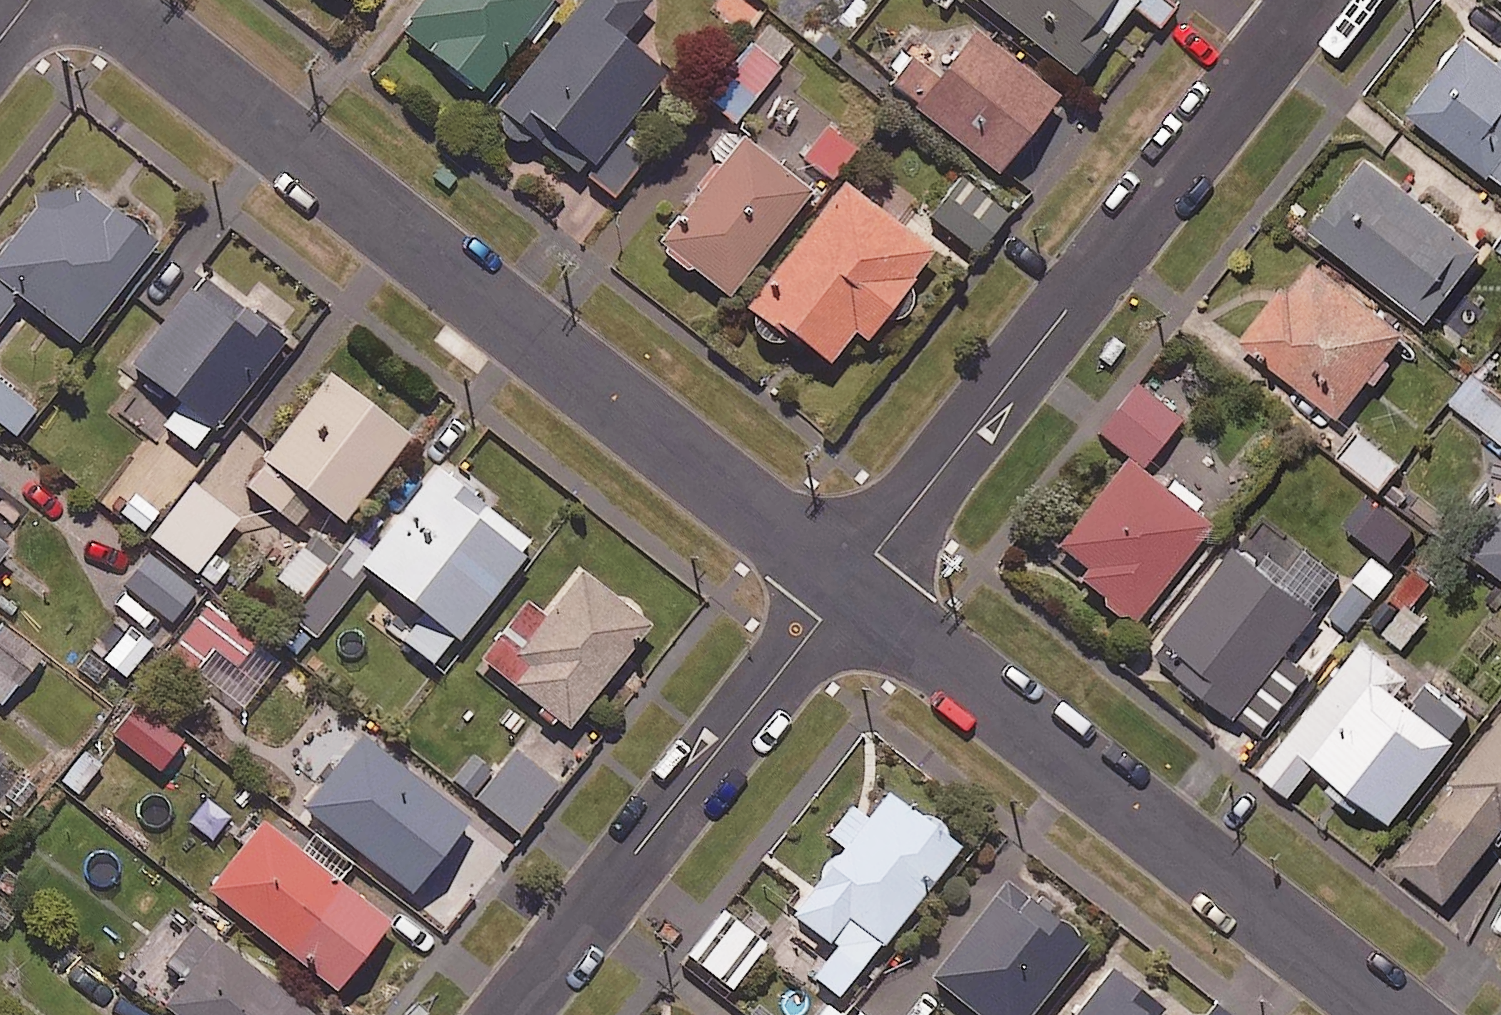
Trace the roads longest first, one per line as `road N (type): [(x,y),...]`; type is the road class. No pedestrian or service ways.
road 1 (residential): [(100,0),(847,586)]
road 2 (residential): [(847,586),(1308,0)]
road 3 (residential): [(847,586),(1395,1014)]
road 4 (residential): [(508,1014),(847,586)]

